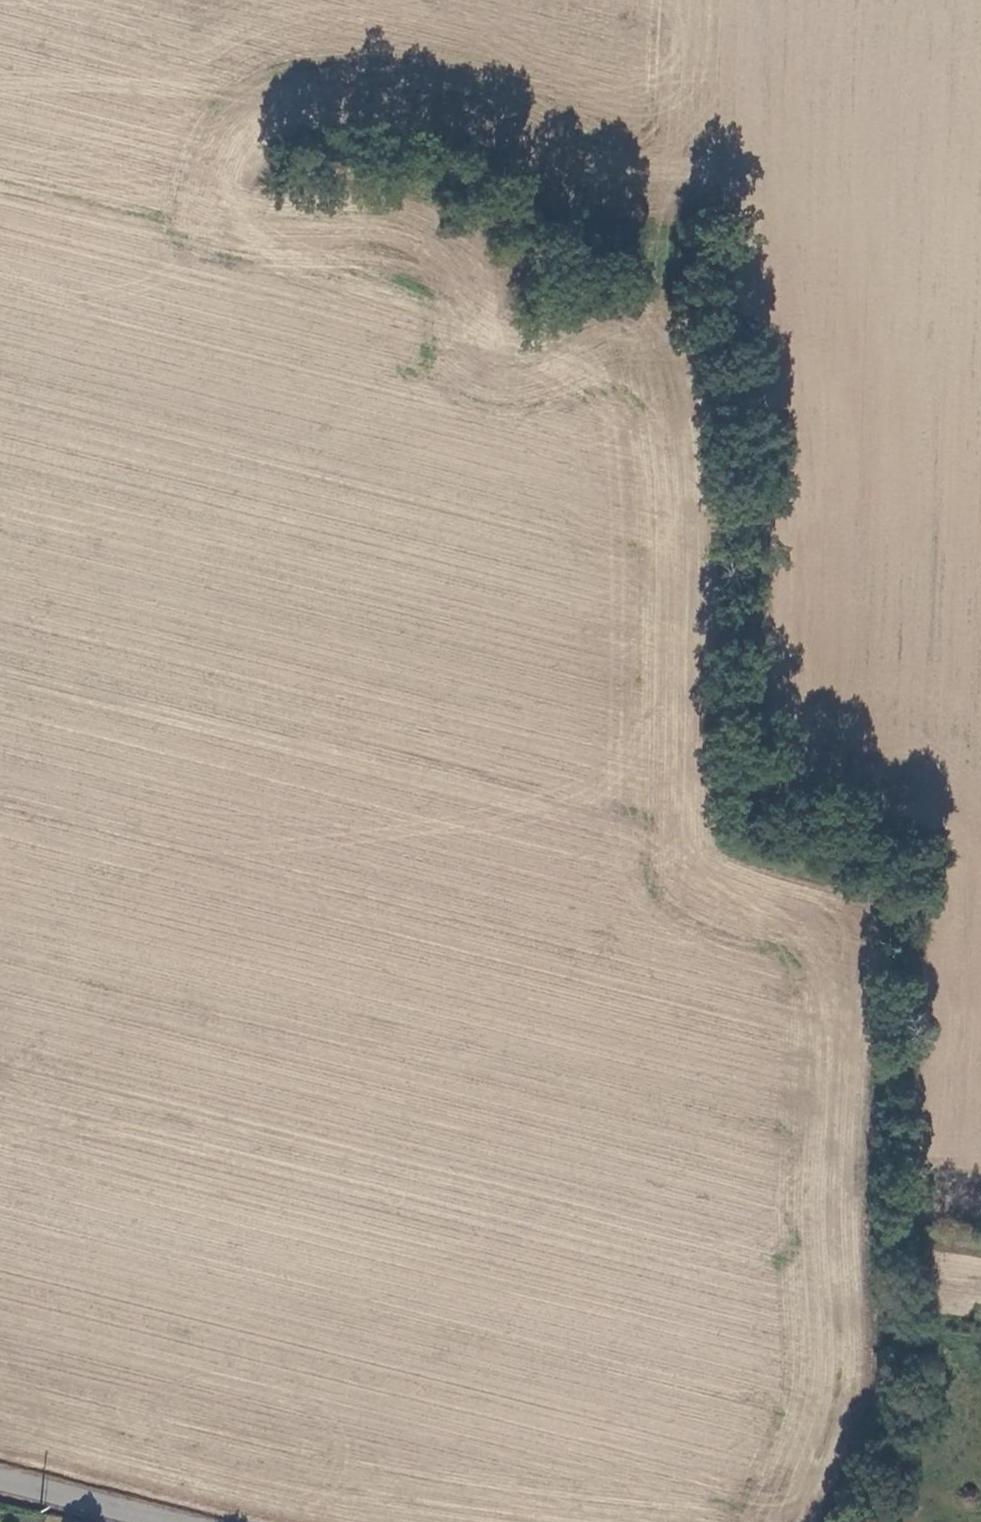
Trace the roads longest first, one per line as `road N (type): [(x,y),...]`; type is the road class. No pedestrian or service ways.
road 1 (unclassified): [(0,1480),(164,1521)]

